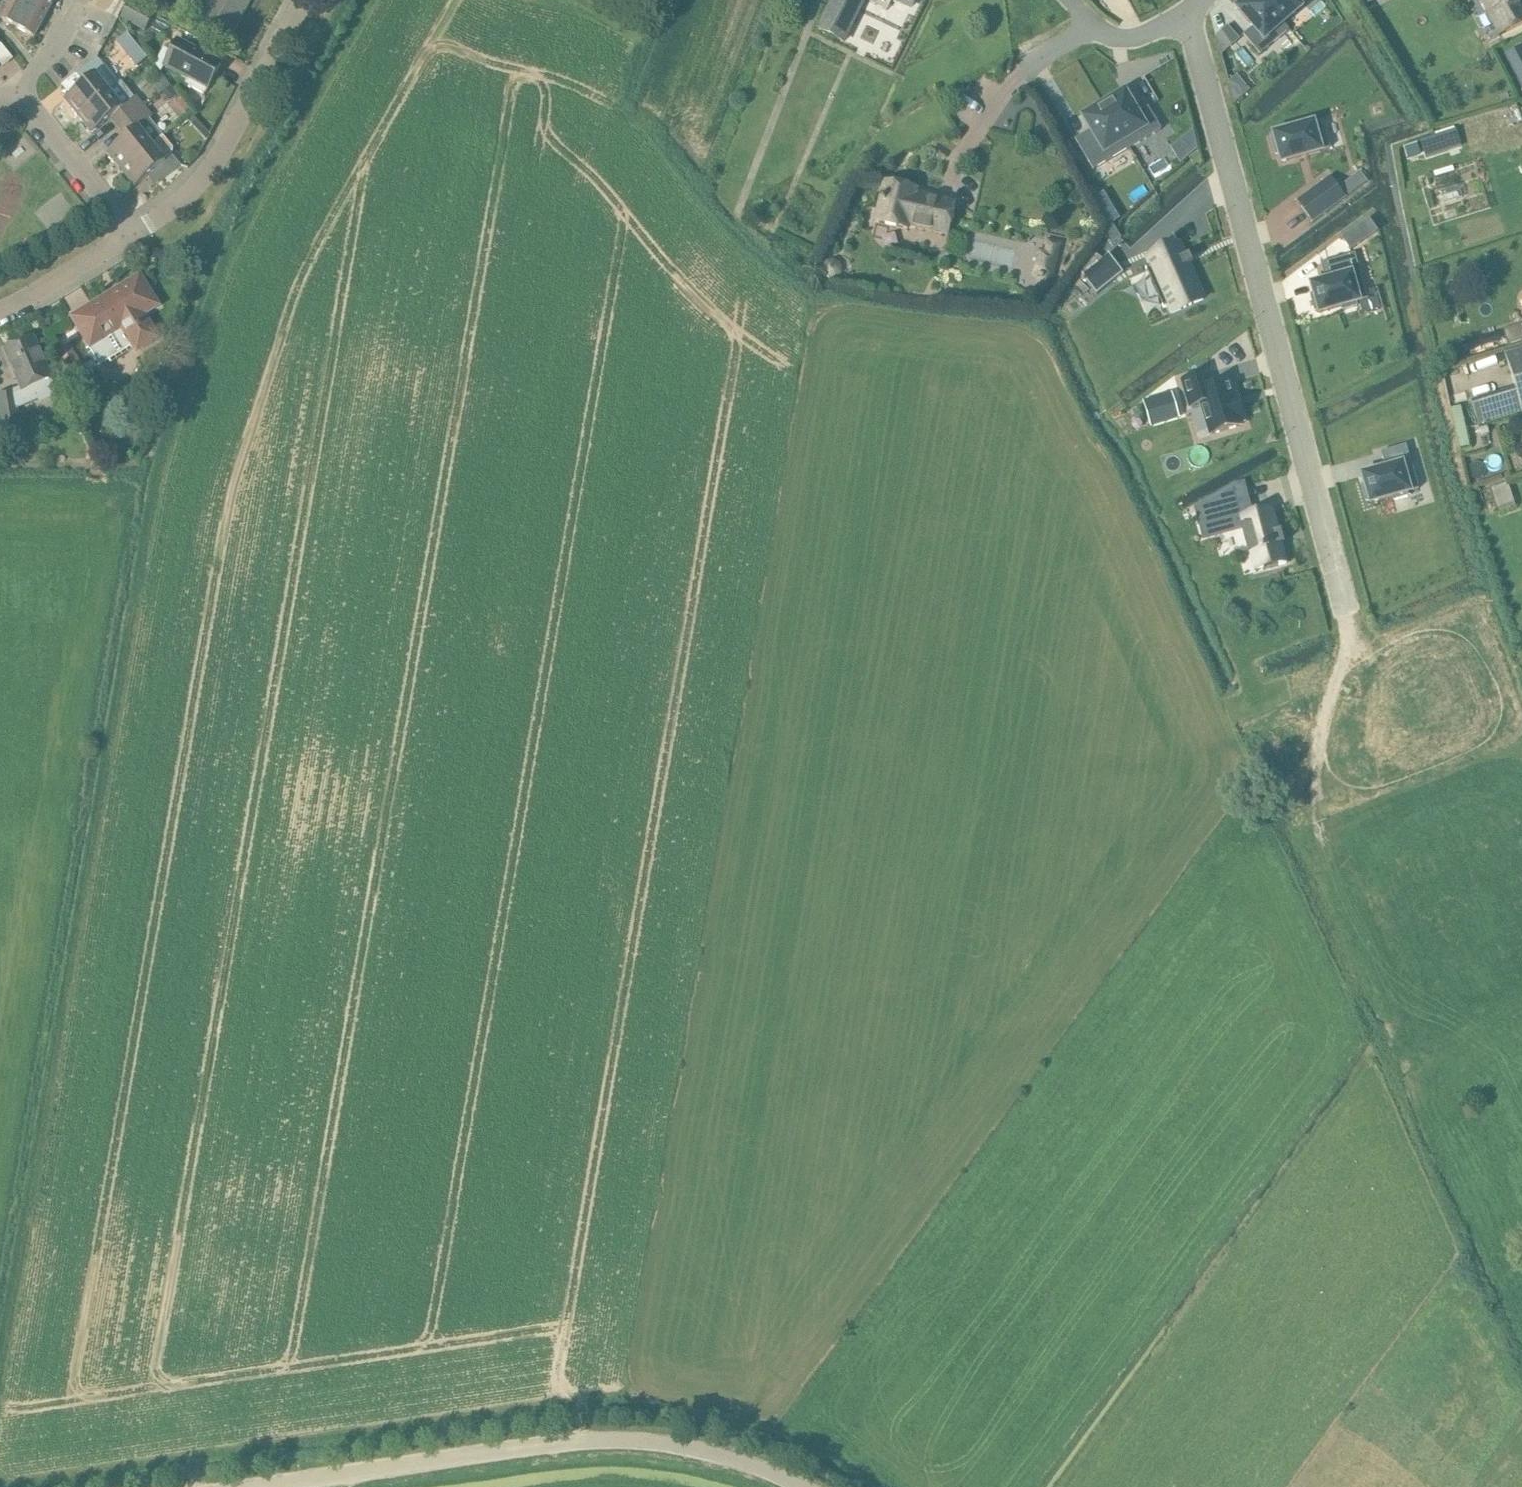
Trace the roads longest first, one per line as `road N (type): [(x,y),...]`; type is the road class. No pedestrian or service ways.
road 1 (residential): [(1187,15),(1346,614)]
road 2 (unclassified): [(809,1486),(676,1449),(612,1448),(323,1486)]
road 3 (residential): [(133,232),(212,168),(305,0)]
road 4 (residential): [(133,232),(12,92)]
road 5 (residential): [(1187,15),(1143,35),(1093,25),(1021,67)]
road 6 (residential): [(0,308),(133,232)]

